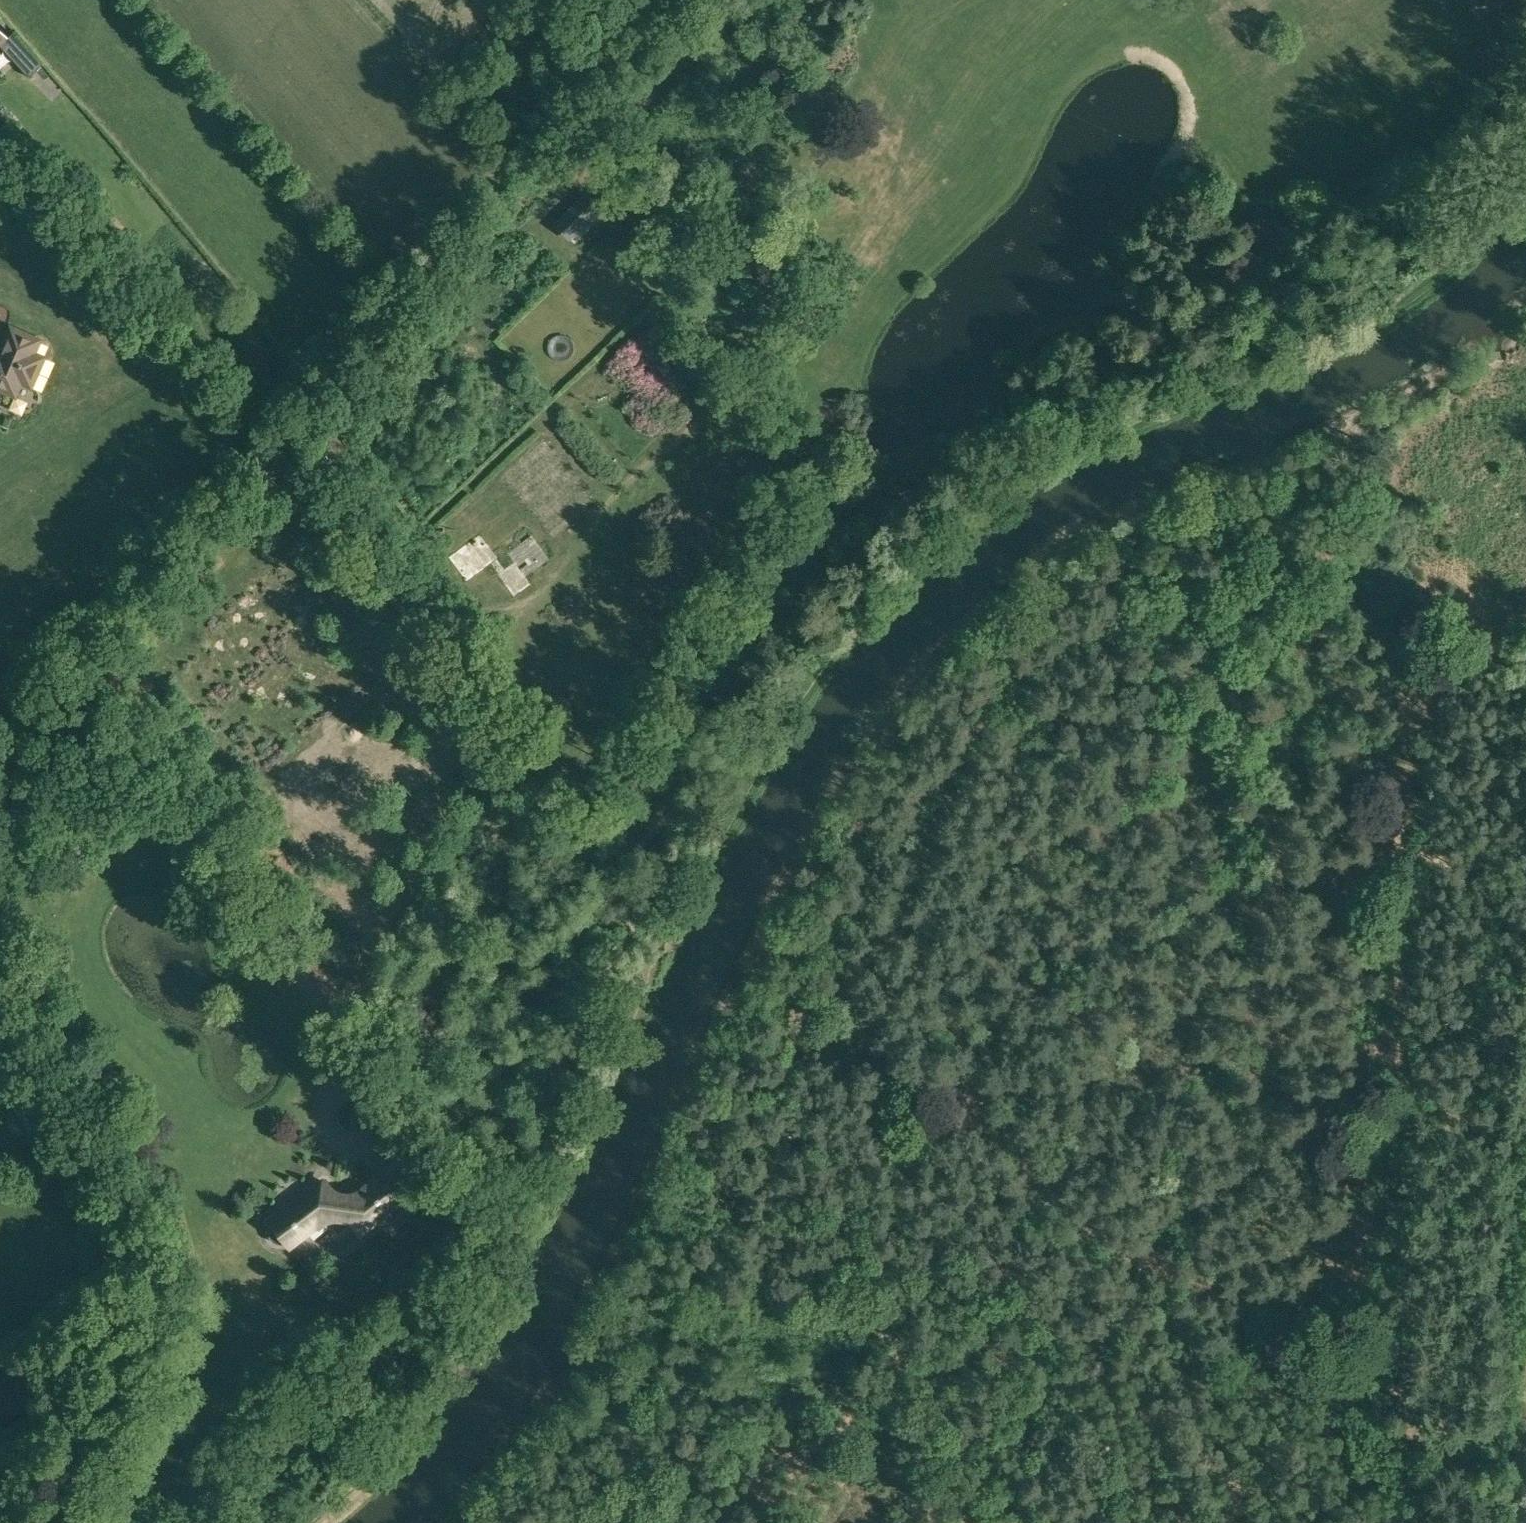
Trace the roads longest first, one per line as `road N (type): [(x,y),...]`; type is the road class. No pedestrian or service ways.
road 1 (track): [(354,1120),(357,1077),(176,825),(147,822),(56,847),(0,848)]

